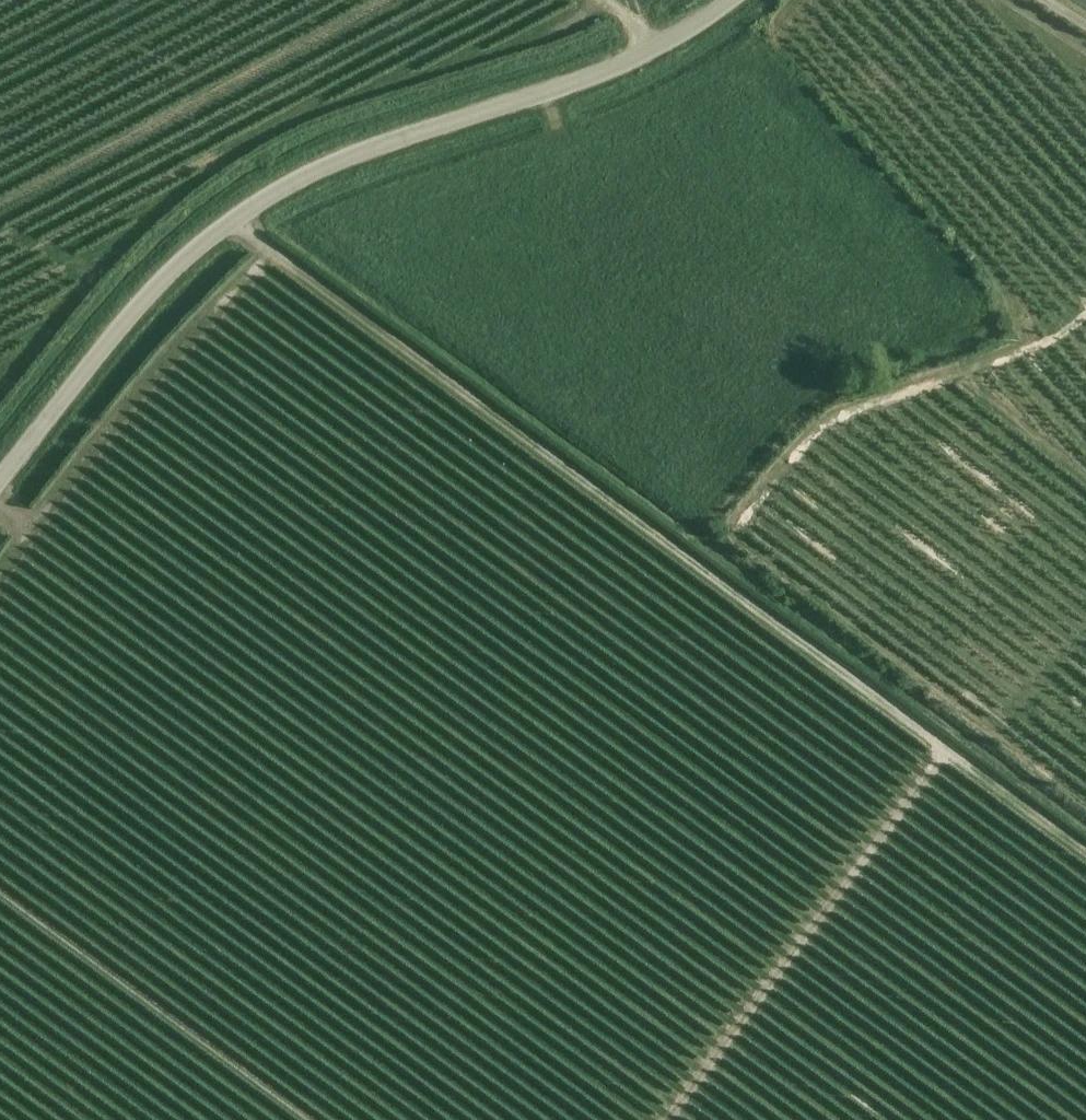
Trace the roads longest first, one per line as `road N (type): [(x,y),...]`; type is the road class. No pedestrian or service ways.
road 1 (unclassified): [(0,495),(94,365),(165,285),(241,219),(350,161),(659,53),(738,0)]

